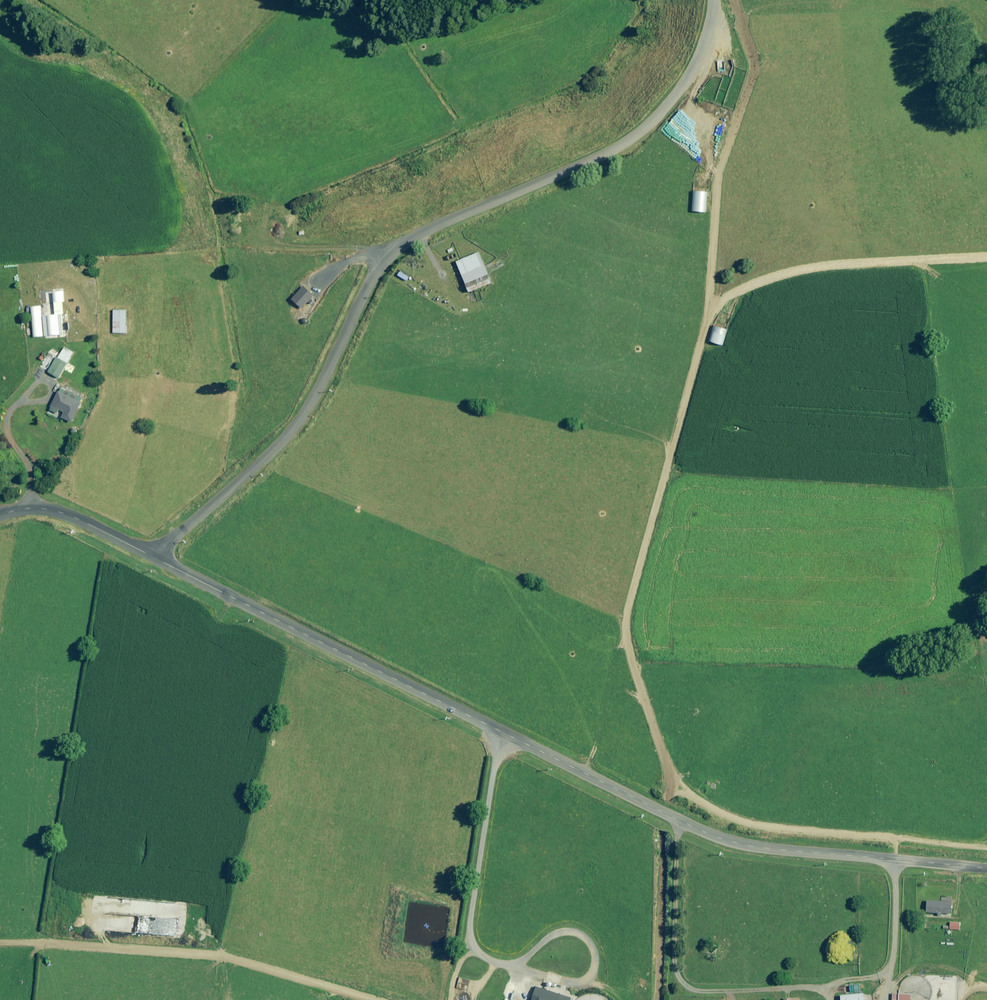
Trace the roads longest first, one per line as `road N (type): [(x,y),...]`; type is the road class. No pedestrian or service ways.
road 1 (unclassified): [(155,558),(704,827),(748,843),(986,864)]
road 2 (unclassified): [(155,558),(285,435),(327,378),(379,262),(407,237),(628,144),(691,63),(711,0)]
road 3 (track): [(62,0),(189,100),(261,180),(267,207),(259,244),(391,251)]
road 4 (track): [(705,323),(728,297),(782,274),(986,256)]
road 5 (unclassified): [(0,515),(28,508),(60,512),(155,558)]
road 6 (track): [(627,637),(610,669),(603,733),(587,768)]

